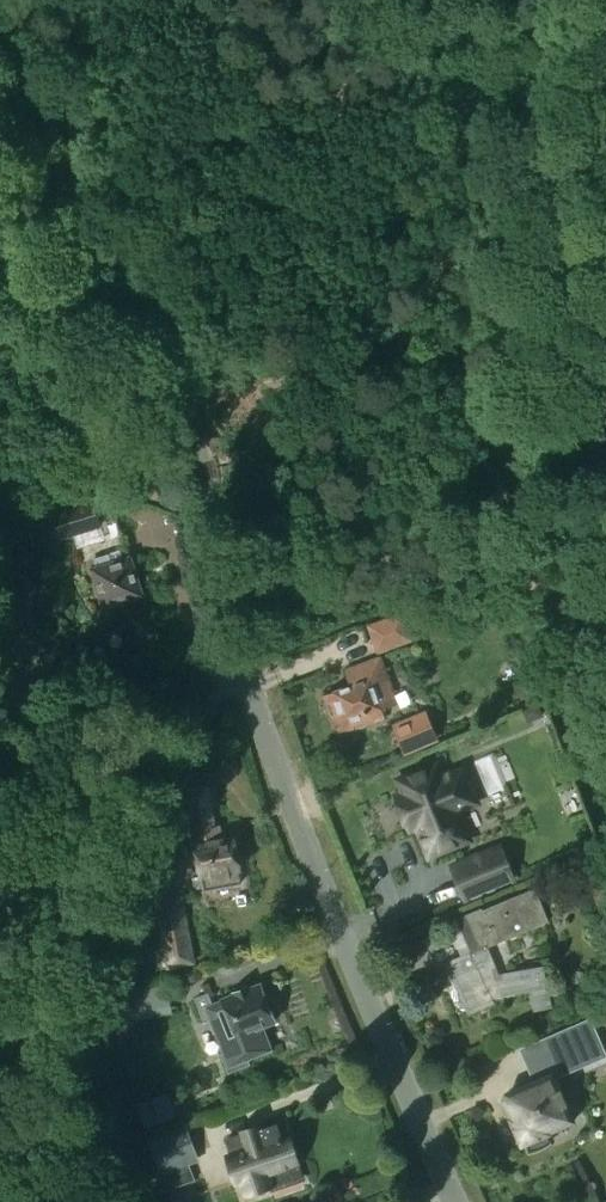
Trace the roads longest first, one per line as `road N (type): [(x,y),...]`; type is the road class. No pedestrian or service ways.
road 1 (unclassified): [(265,723),(235,649),(205,469),(171,344),(116,241),(0,70)]
road 2 (track): [(568,528),(527,512),(393,377),(169,240),(110,222)]
road 3 (residential): [(452,1201),(371,1015),(265,723)]
road 4 (track): [(356,0),(320,34),(192,69),(129,155),(110,222)]

